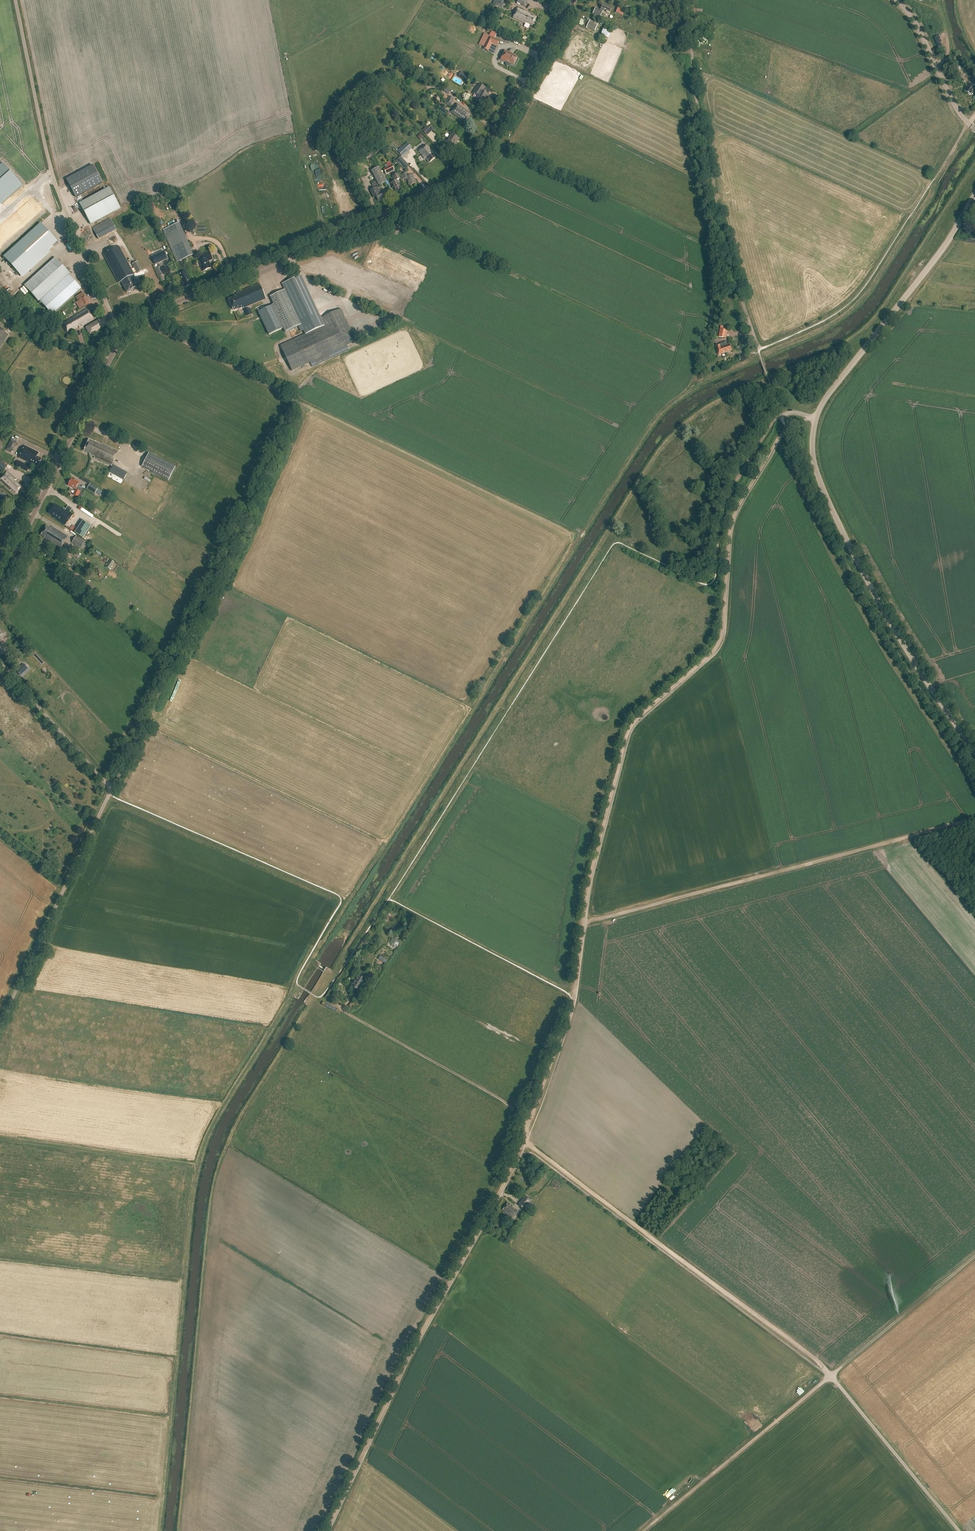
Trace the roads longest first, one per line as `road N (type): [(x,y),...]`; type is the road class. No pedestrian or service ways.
road 1 (track): [(573,996),(588,883),(627,732),(716,646),(733,515),(781,435),(811,418)]
road 2 (track): [(149,316),(279,390),(290,410),(110,787)]
road 3 (tertiary): [(122,338),(160,310),(373,219),(469,169),(574,0)]
road 4 (track): [(326,1530),(522,1141)]
road 5 (track): [(643,1530),(974,1256)]
road 6 (track): [(974,820),(583,920)]
road 7 (track): [(826,1371),(522,1141)]
road 8 (tertiary): [(974,750),(890,621),(837,519),(813,461),(815,420)]
road 9 (track): [(758,350),(712,178),(685,0)]
road 10 (unclassified): [(122,338),(49,163),(15,0)]
road 11 (tertiary): [(815,420),(974,194)]
road 12 (tertiary): [(0,585),(122,338)]
road 13 (unclassified): [(0,1022),(109,794)]
road 14 (track): [(528,1125),(498,1098),(345,1012),(351,999)]
road 15 (unclassified): [(826,1371),(959,1530)]
road 16 (unclassified): [(0,664),(109,794)]
road 17 (track): [(501,142),(583,0)]
road 18 (track): [(522,1141),(573,996)]
road 19 (tertiary): [(974,128),(895,0)]

